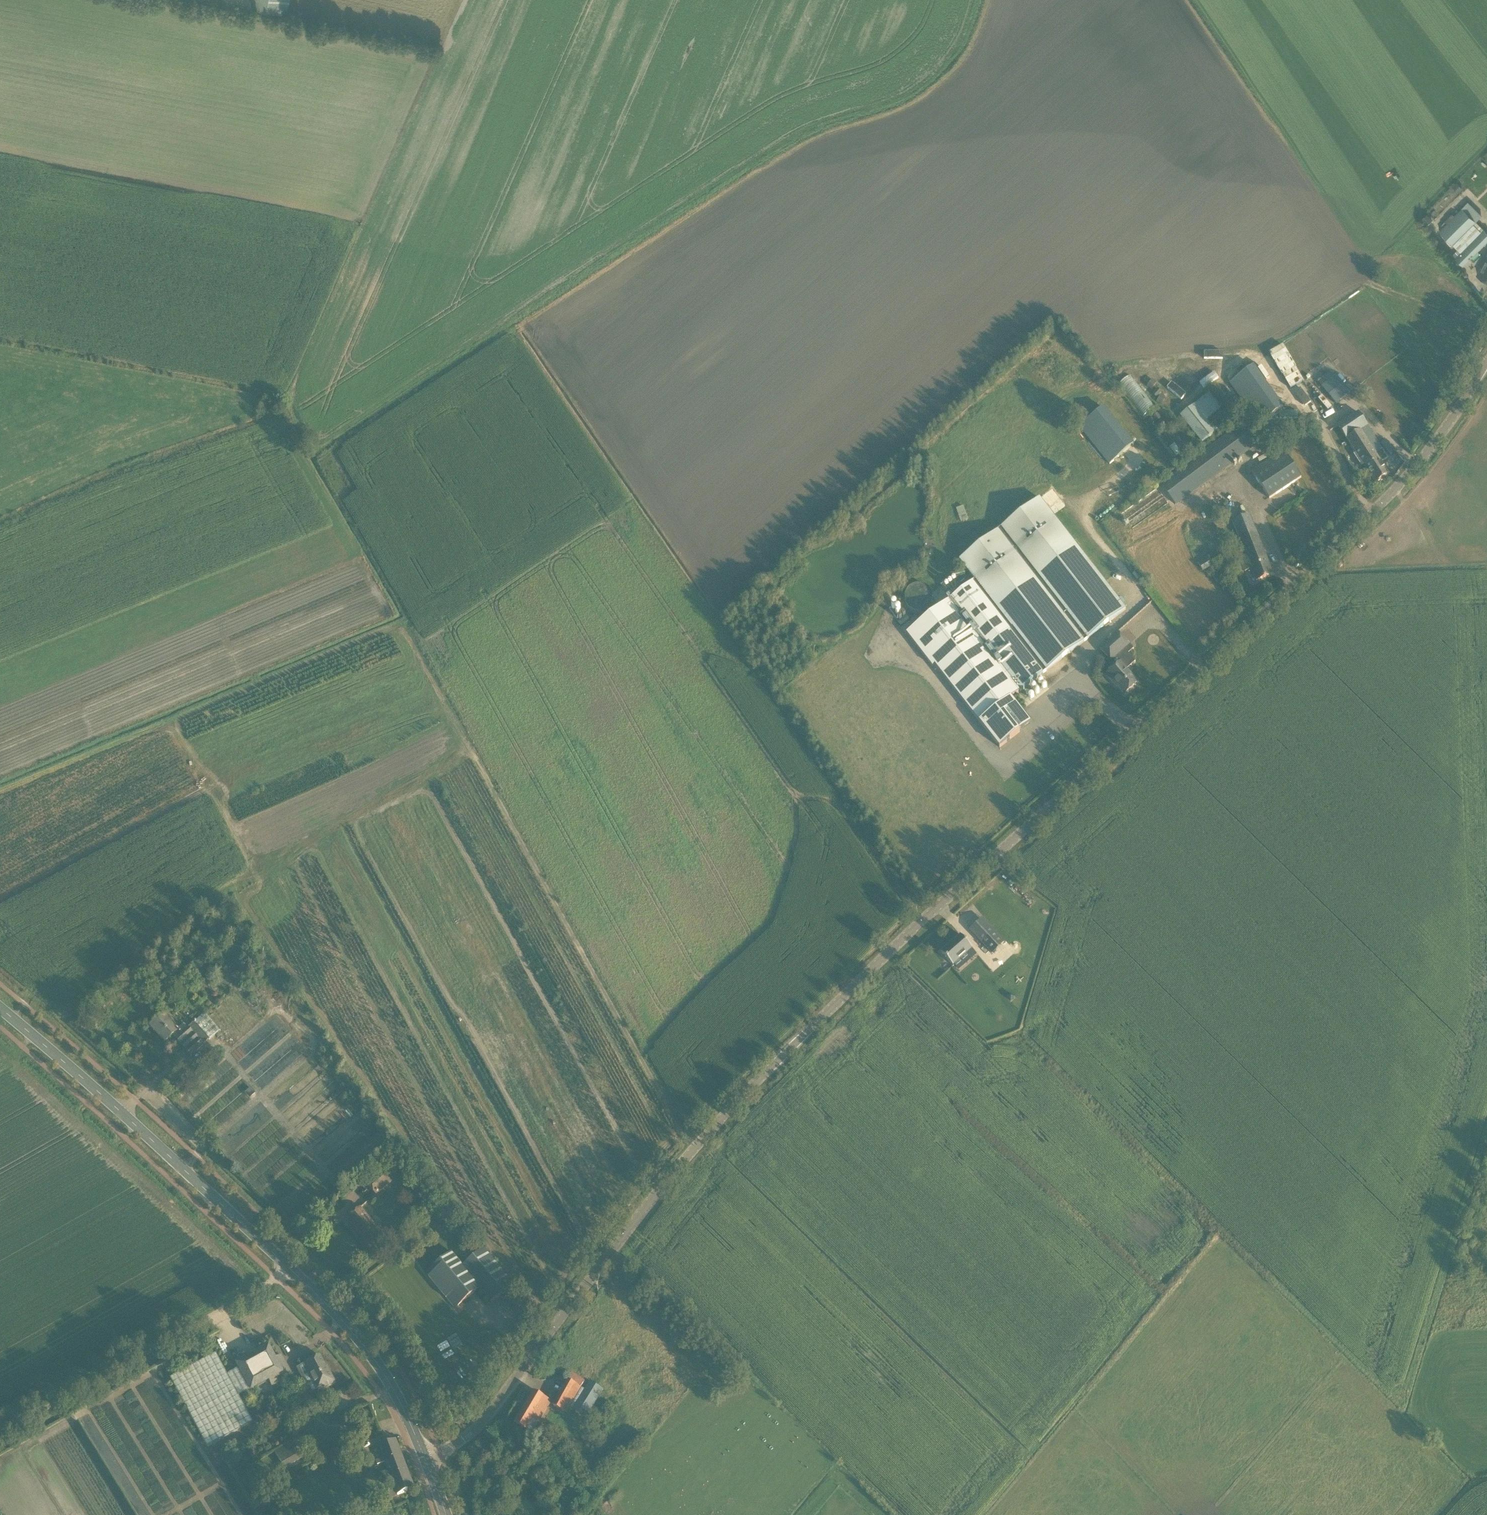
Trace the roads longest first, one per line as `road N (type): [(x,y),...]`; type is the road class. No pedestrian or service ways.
road 1 (unclassified): [(426,1461),(480,1424),(746,1097),(1344,543),(1444,434),(1486,367)]
road 2 (secondary): [(426,1461),(390,1385),(346,1324),(0,1008)]
road 3 (track): [(276,1277),(0,1435)]

